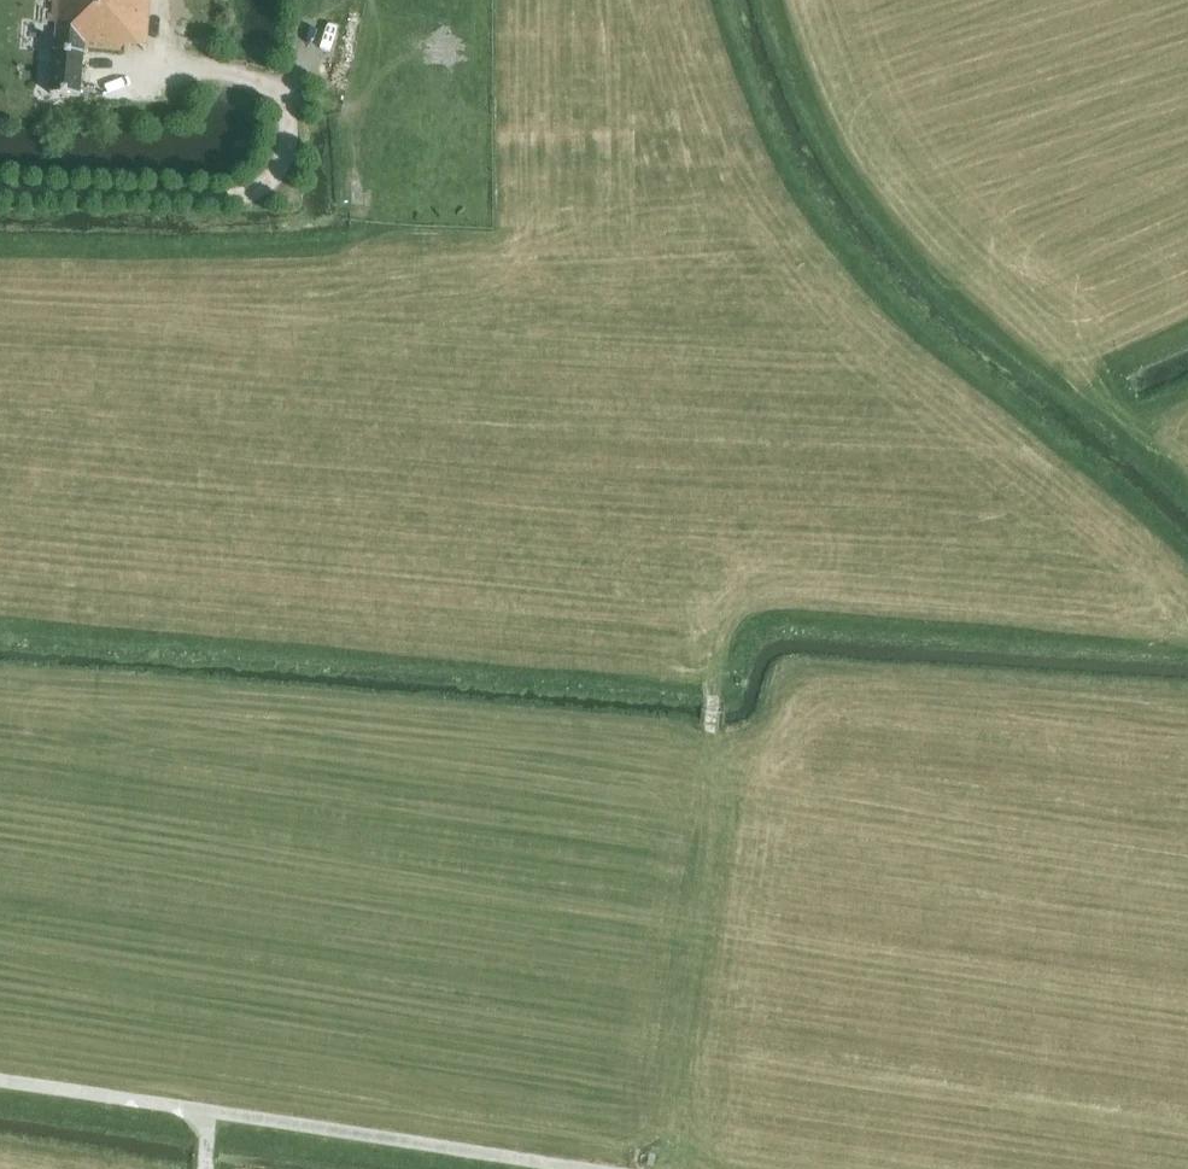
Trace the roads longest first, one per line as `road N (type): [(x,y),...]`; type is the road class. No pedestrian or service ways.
road 1 (track): [(0,1081),(590,1168)]

